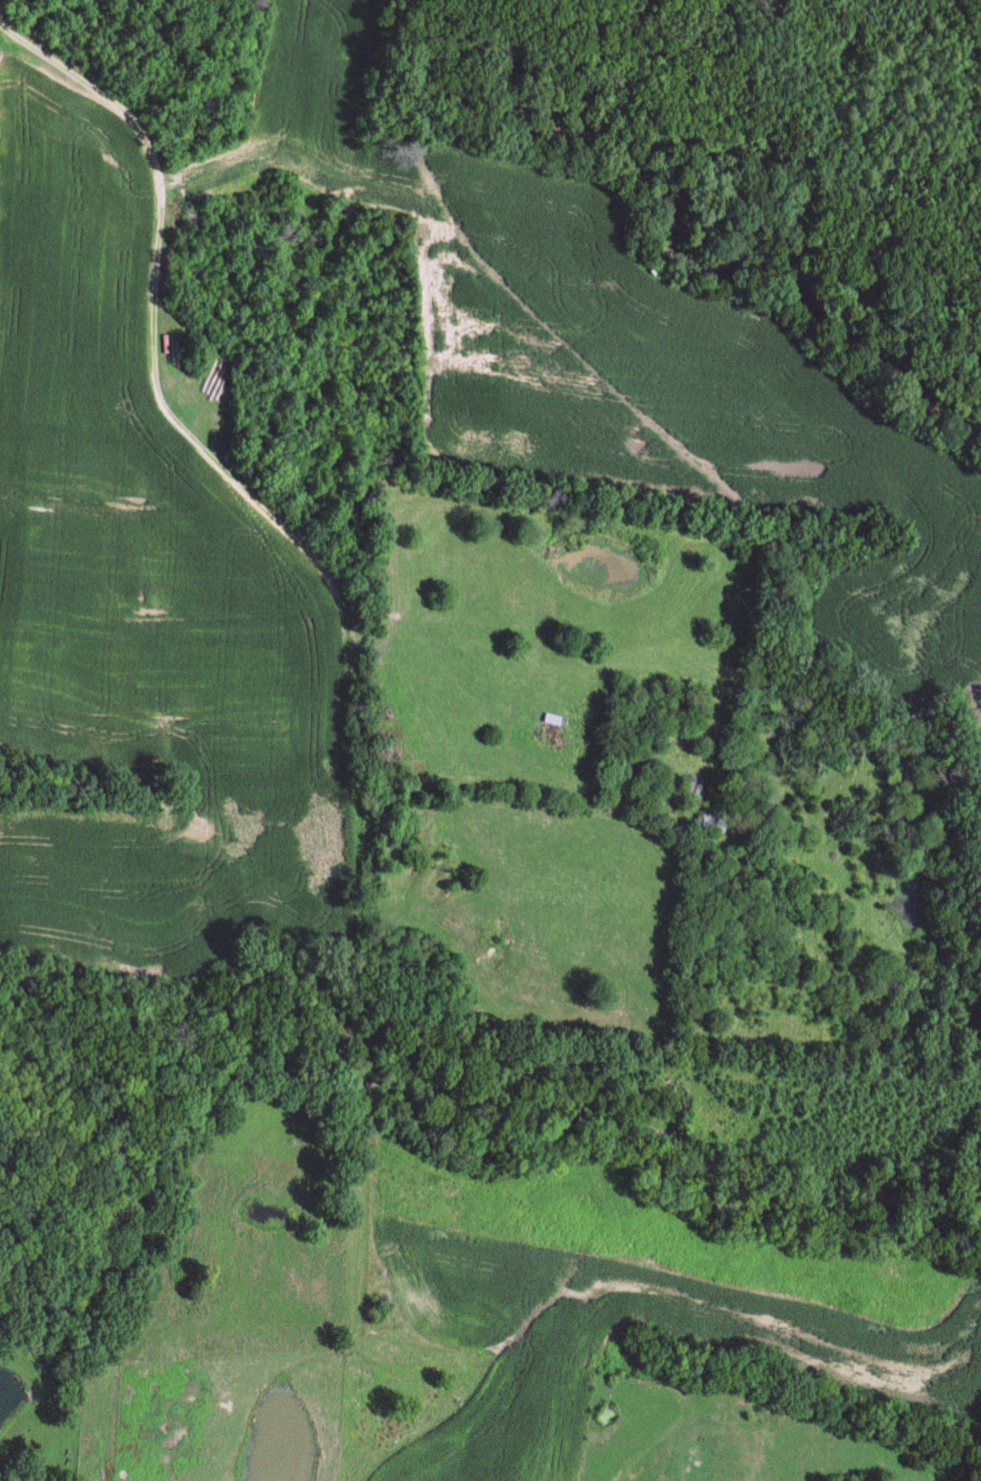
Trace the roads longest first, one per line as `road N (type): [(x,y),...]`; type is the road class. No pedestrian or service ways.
road 1 (residential): [(0,21),(135,113),(148,137),(160,171),(162,223),(152,337),(156,379),(168,403),(329,569),(353,624),(372,637),(423,644),(552,768),(646,816)]

